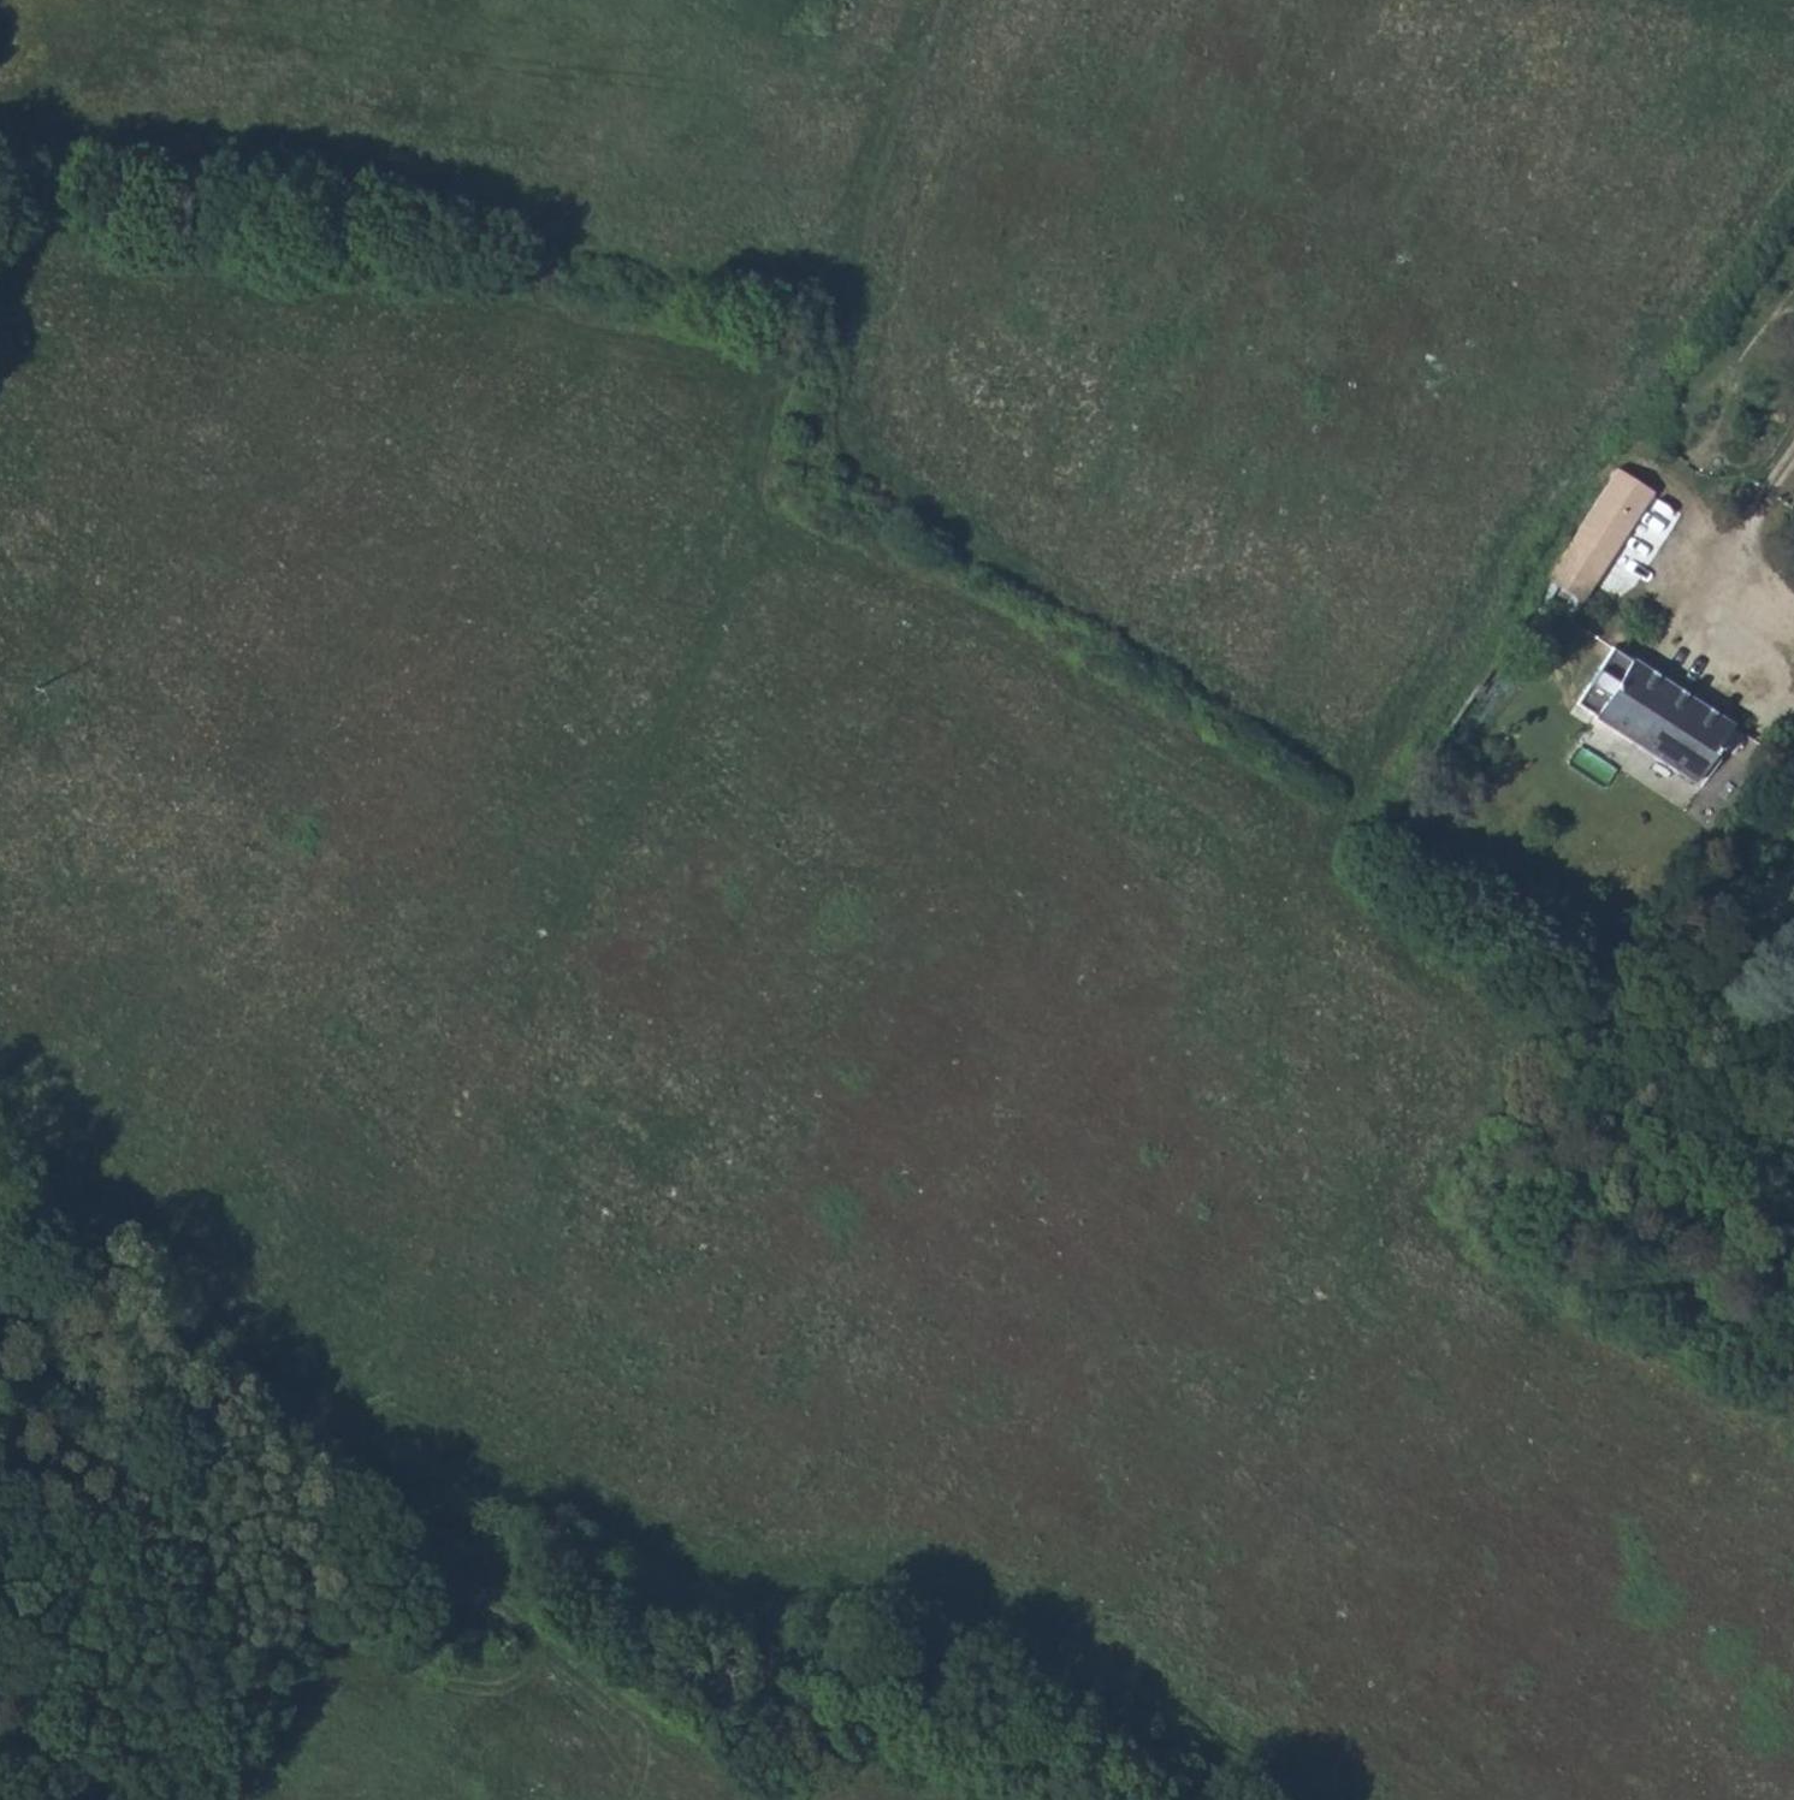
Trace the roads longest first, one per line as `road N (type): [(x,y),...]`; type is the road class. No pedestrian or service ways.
road 1 (track): [(1699,626),(1793,472)]

